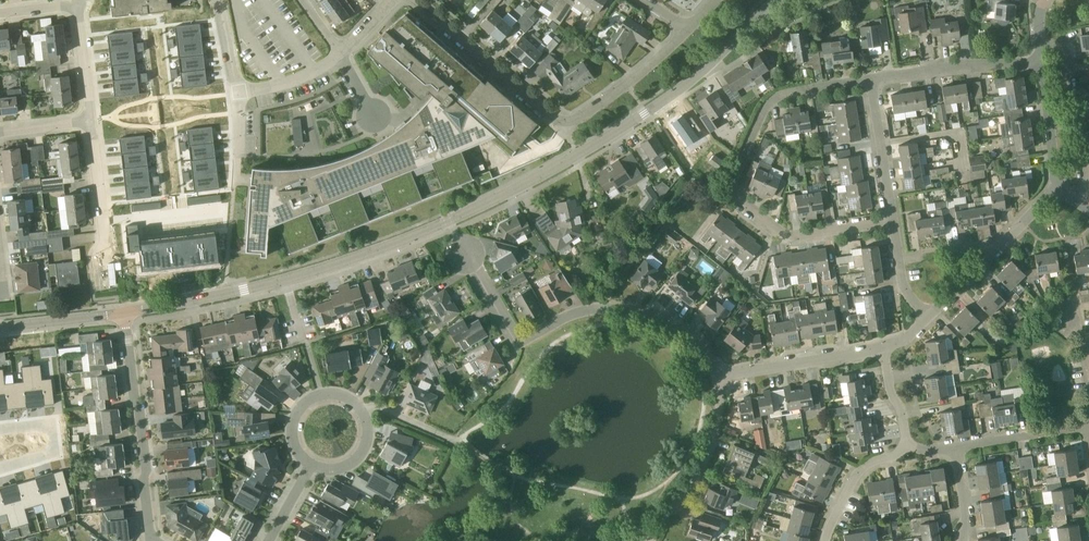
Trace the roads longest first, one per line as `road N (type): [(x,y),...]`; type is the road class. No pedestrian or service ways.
road 1 (secondary): [(289,280),(427,231),(562,163),(677,93),(779,0)]
road 2 (residential): [(892,222),(794,236),(739,200),(733,186),(766,106),(786,94),(869,78)]
road 3 (residential): [(473,266),(513,334),(529,341),(560,319),(635,309),(670,323),(707,354),(718,378)]
road 4 (residential): [(153,540),(125,312)]
road 5 (residential): [(557,119),(414,0)]
road 6 (residential): [(1079,203),(1086,169),(1067,51),(1040,43)]
road 7 (residential): [(928,317),(1053,185)]
road 8 (residential): [(652,540),(718,433),(718,378)]
road 9 (residential): [(869,78),(968,63),(1043,64)]
road 10 (secondary): [(125,312),(289,280)]
road 11 (residential): [(718,378),(882,348)]
road 12 (residential): [(104,284),(88,124)]
road 13 (residential): [(557,119),(575,122),(684,32)]
road 14 (residential): [(955,448),(1088,427)]
road 15 (residential): [(906,449),(865,465),(825,540)]
road 16 (secondary): [(0,327),(125,312)]
road 17 (residential): [(1053,185),(1043,64)]
road 18 (residential): [(966,178),(960,139),(952,133),(881,144)]

